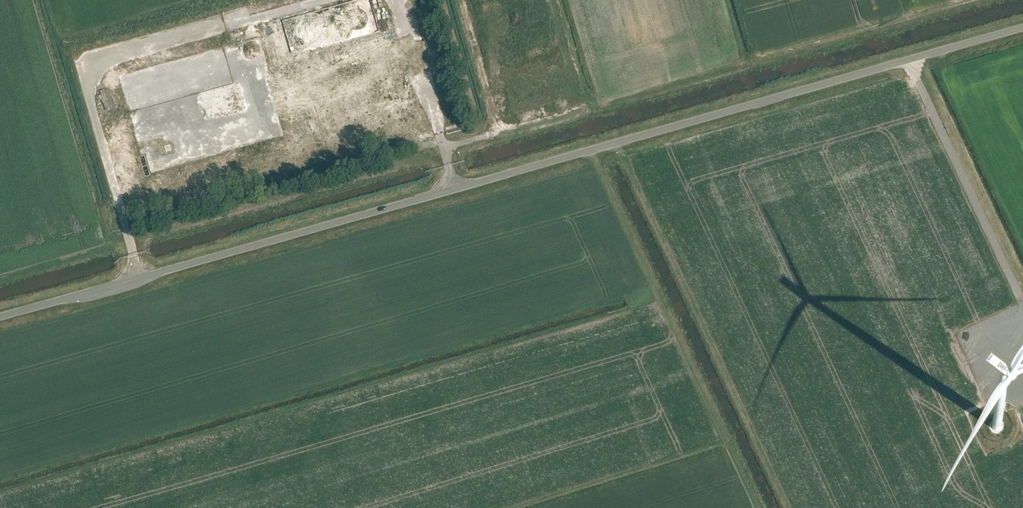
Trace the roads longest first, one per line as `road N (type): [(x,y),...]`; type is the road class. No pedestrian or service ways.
road 1 (unclassified): [(0,317),(1022,27)]
road 2 (track): [(455,190),(445,148),(973,0)]
road 3 (track): [(758,507),(591,151)]
road 4 (track): [(454,0),(493,136)]

